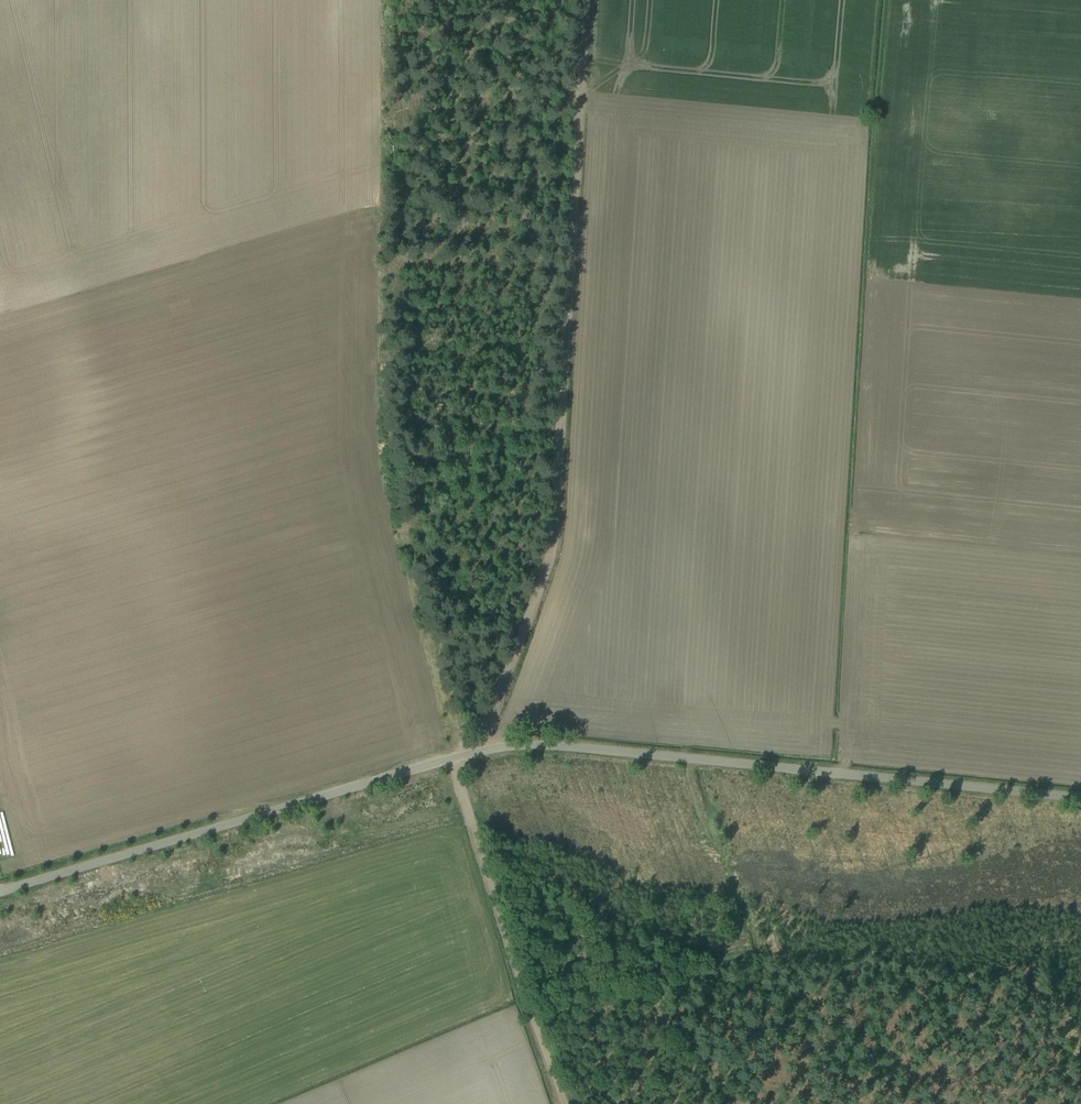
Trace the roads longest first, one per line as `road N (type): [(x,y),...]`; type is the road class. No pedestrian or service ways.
road 1 (unclassified): [(0,891),(434,763),(523,745),(1080,798)]
road 2 (track): [(483,750),(557,535),(586,0)]
road 3 (track): [(454,759),(567,1103)]

